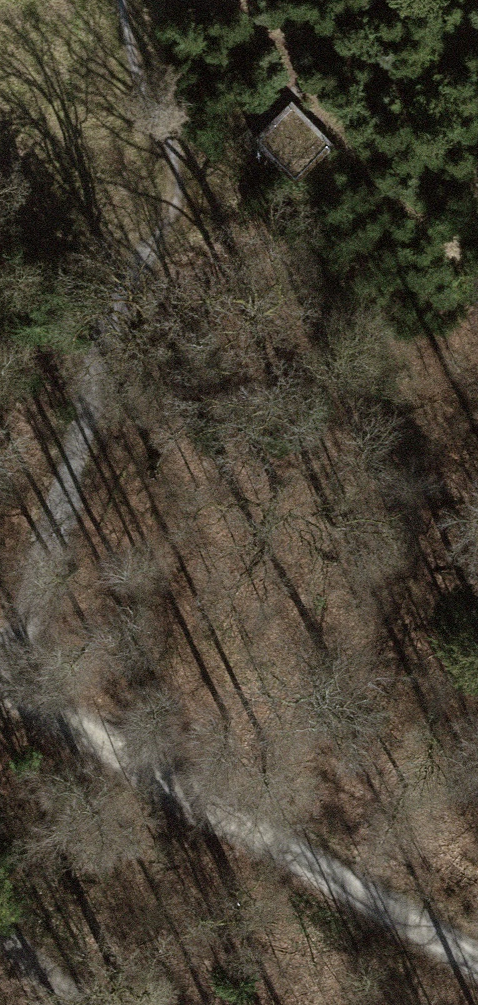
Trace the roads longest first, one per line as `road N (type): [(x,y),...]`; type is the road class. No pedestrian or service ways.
road 1 (track): [(477,959),(0,676)]
road 2 (track): [(0,684),(56,523),(88,385),(122,284),(184,226)]
road 3 (track): [(184,226),(194,179),(143,88),(121,0)]

